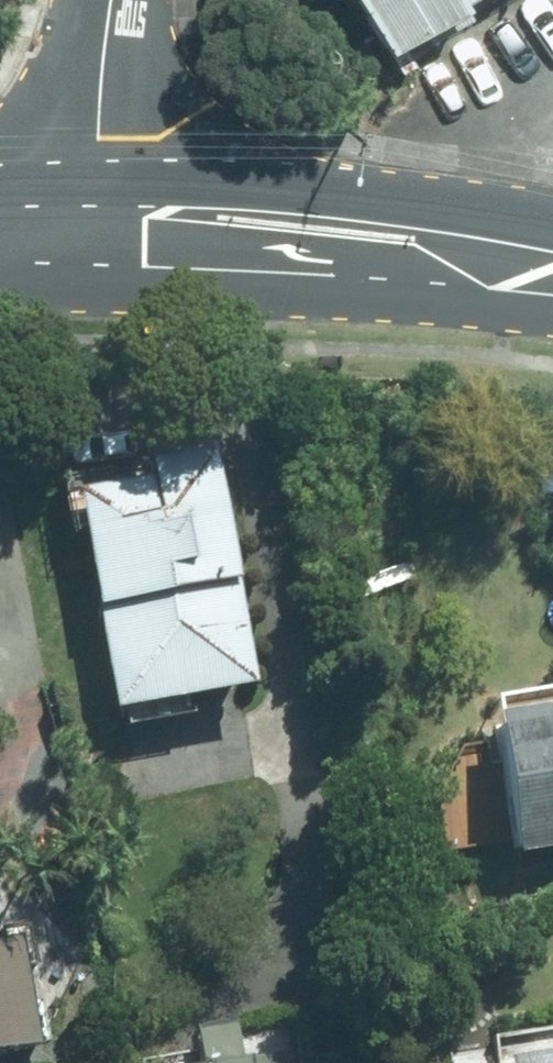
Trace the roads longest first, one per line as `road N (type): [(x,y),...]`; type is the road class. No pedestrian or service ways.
road 1 (secondary): [(106,235),(266,242),(552,272)]
road 2 (residential): [(110,0),(101,139),(106,235)]

